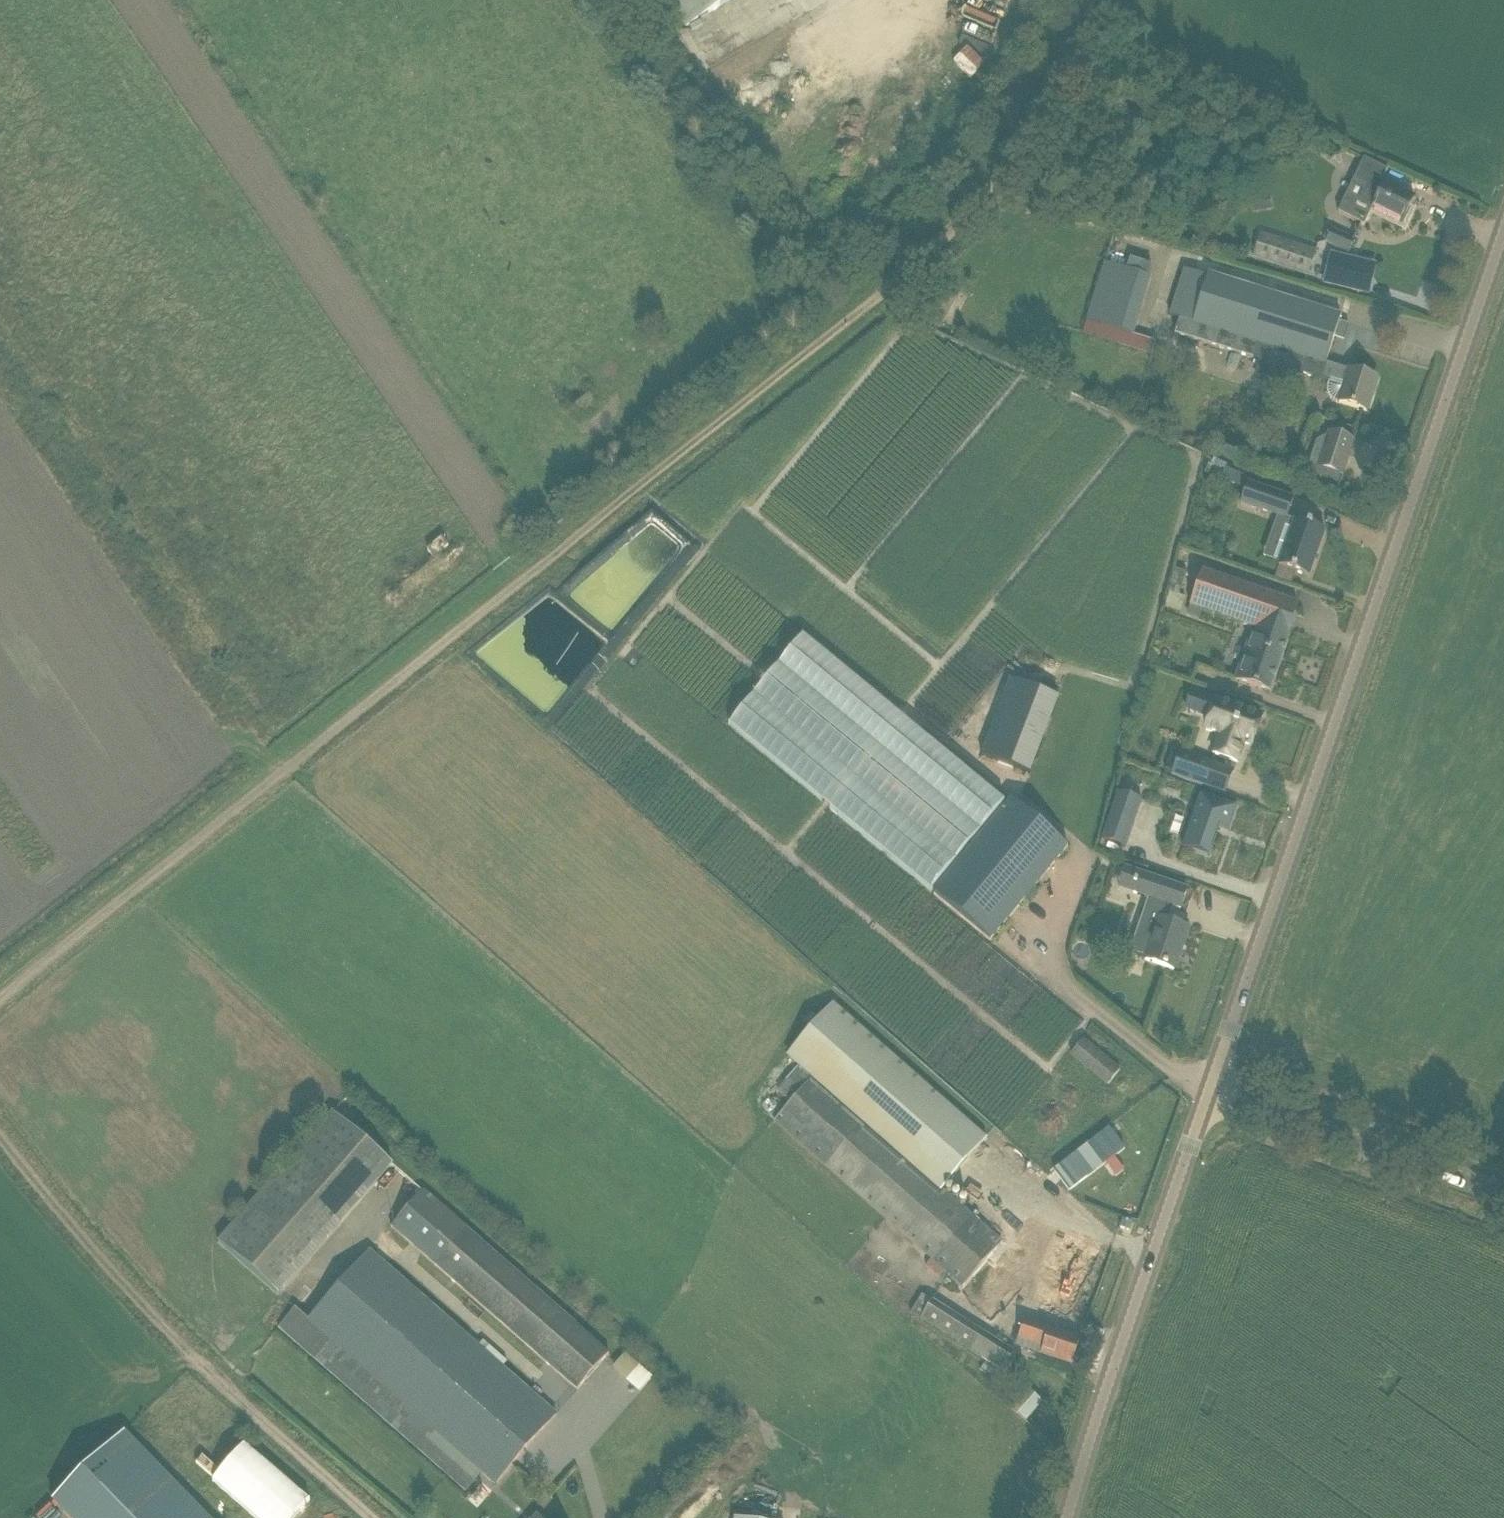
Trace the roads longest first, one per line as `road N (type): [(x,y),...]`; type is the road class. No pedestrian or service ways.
road 1 (track): [(1106,0),(953,226),(794,361),(615,491),(0,997)]
road 2 (tertiary): [(1206,1092),(1503,227)]
road 3 (track): [(0,1130),(131,1292),(372,1517)]
road 4 (tertiary): [(1067,1517),(1206,1092)]
road 5 (tertiary): [(1503,1194),(1206,1092)]

